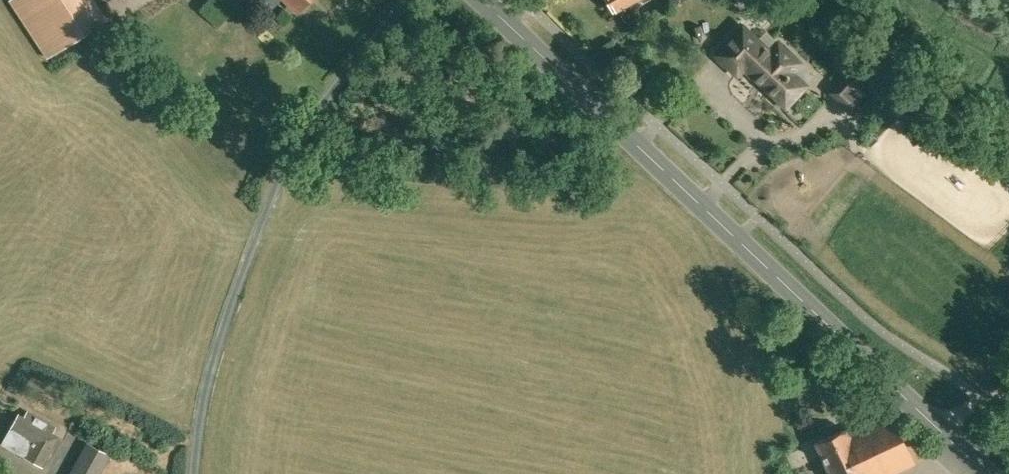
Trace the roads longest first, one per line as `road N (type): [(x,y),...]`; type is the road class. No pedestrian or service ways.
road 1 (secondary): [(987,473),(483,0)]
road 2 (track): [(194,473),(204,402),(299,133),(403,0)]

